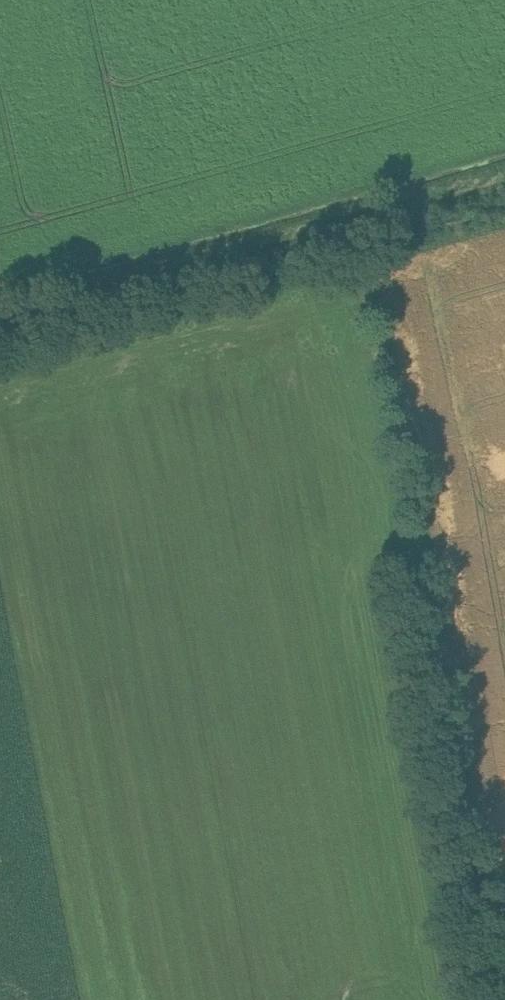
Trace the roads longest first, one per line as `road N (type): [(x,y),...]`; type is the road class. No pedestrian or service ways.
road 1 (track): [(0,315),(504,174)]

